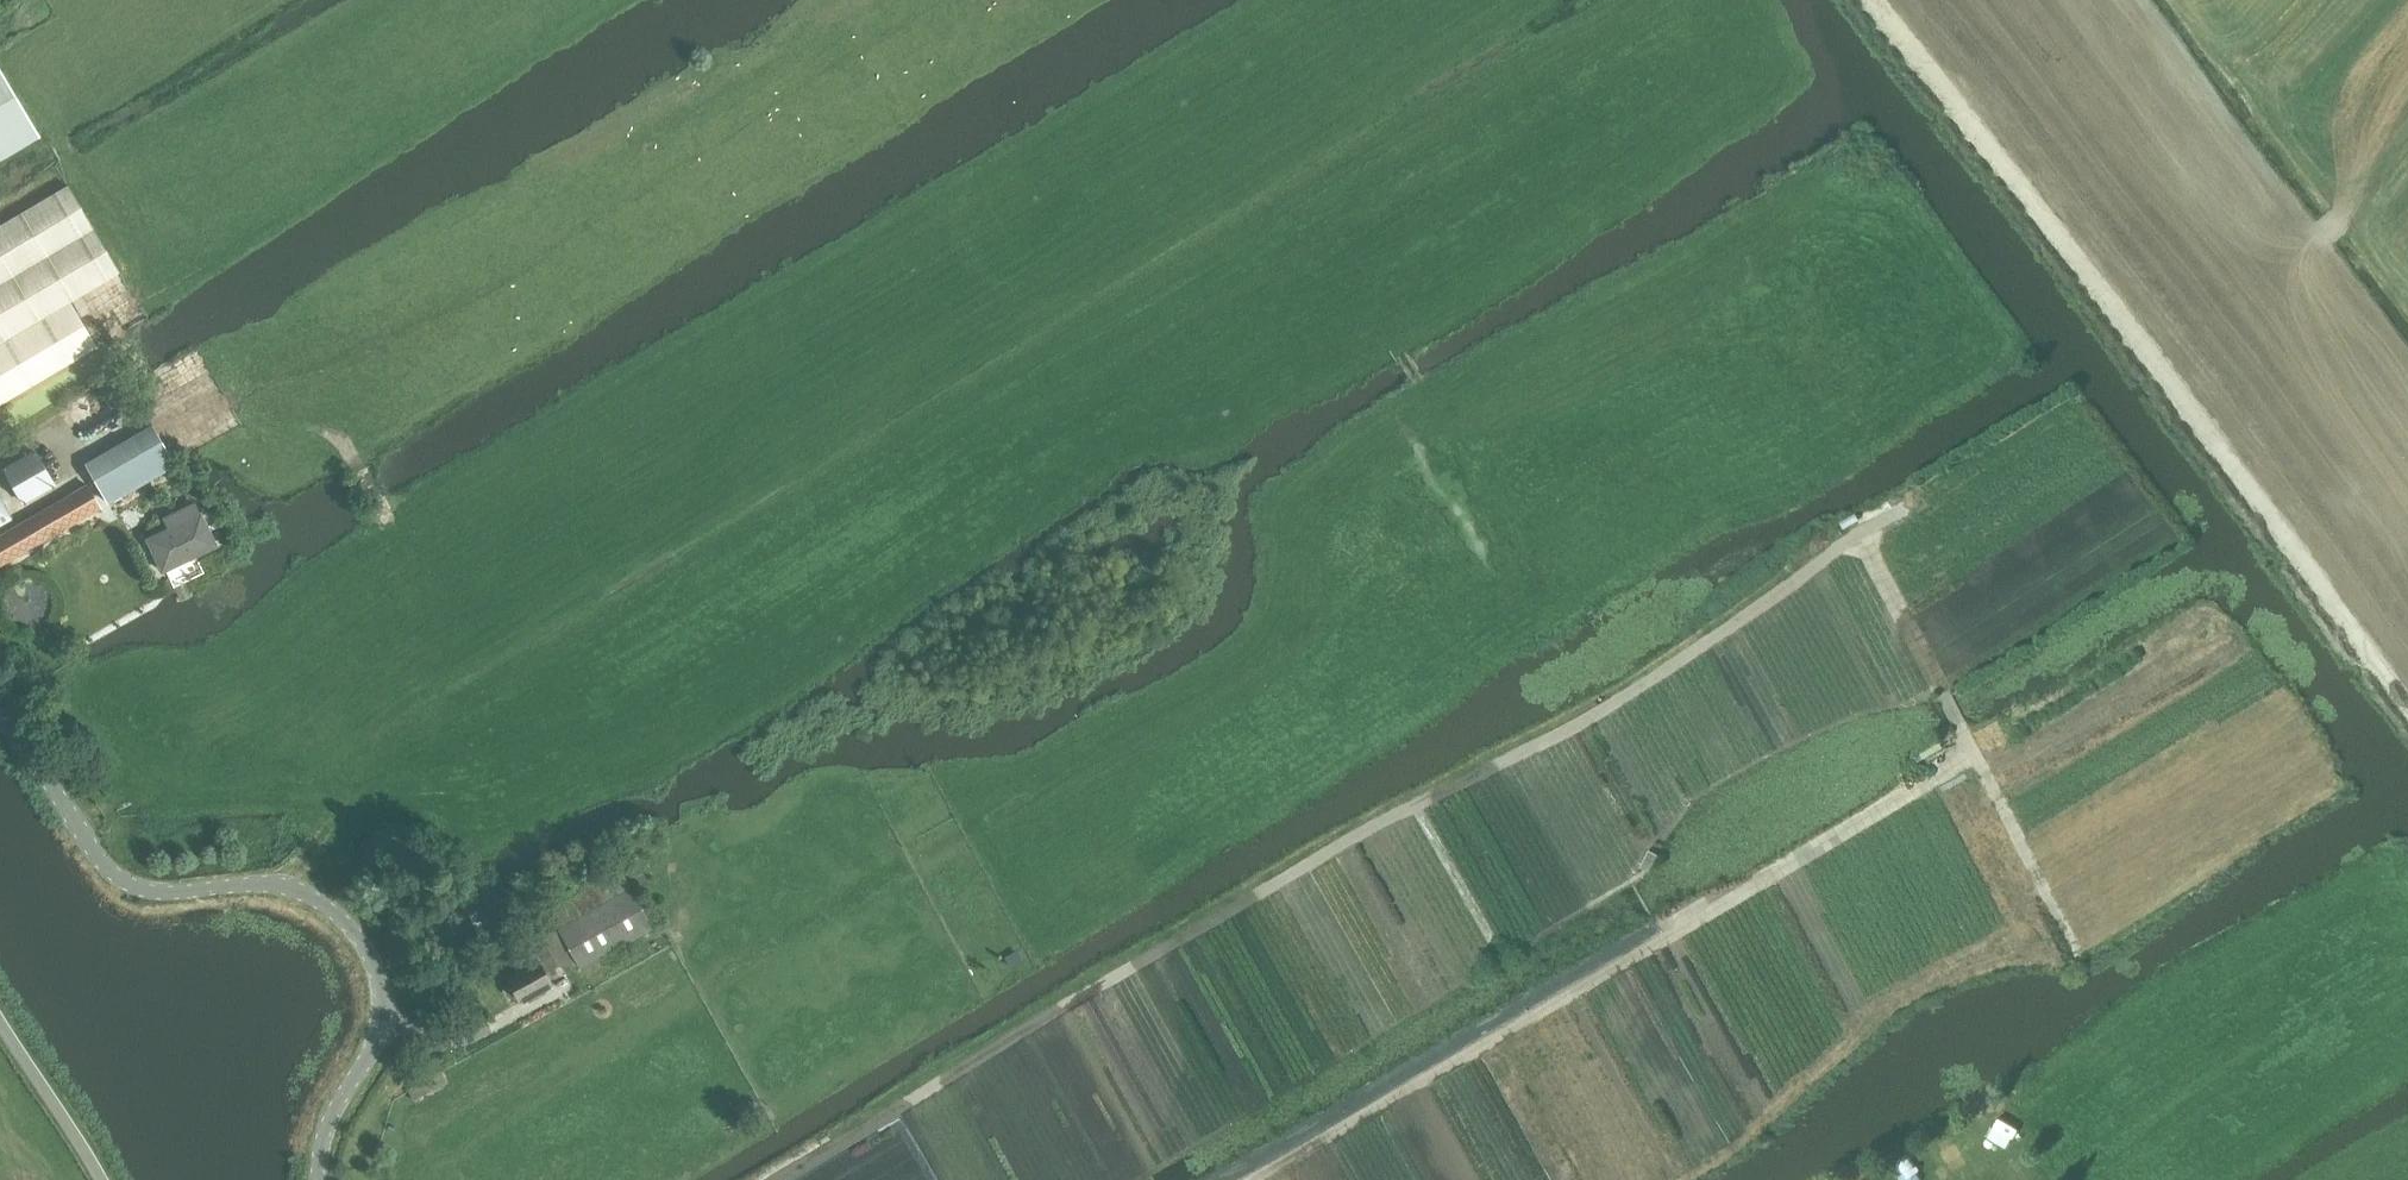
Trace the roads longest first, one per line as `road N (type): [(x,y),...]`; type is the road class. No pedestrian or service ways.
road 1 (track): [(772,1179),(1364,831),(1628,692),(1907,504)]
road 2 (track): [(1972,752),(1249,1179)]
road 3 (track): [(2407,173),(2163,338),(1857,0)]
road 4 (unclassified): [(318,1179),(315,1157),(334,1089),(368,1037),(378,995),(374,950),(333,901),(303,887),(156,889),(125,878),(0,700)]
road 5 (track): [(1858,536),(2076,950)]
road 6 (track): [(2163,338),(2407,665)]
road 7 (unclassified): [(99,1179),(0,1021)]

